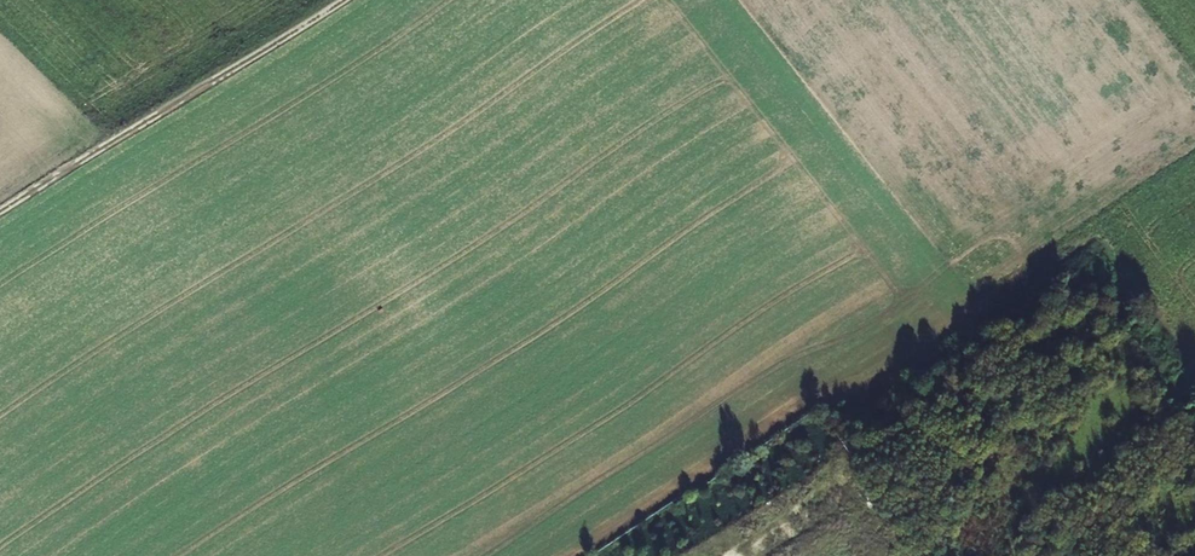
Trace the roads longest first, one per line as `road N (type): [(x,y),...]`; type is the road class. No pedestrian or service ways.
road 1 (track): [(334,0),(0,215)]

